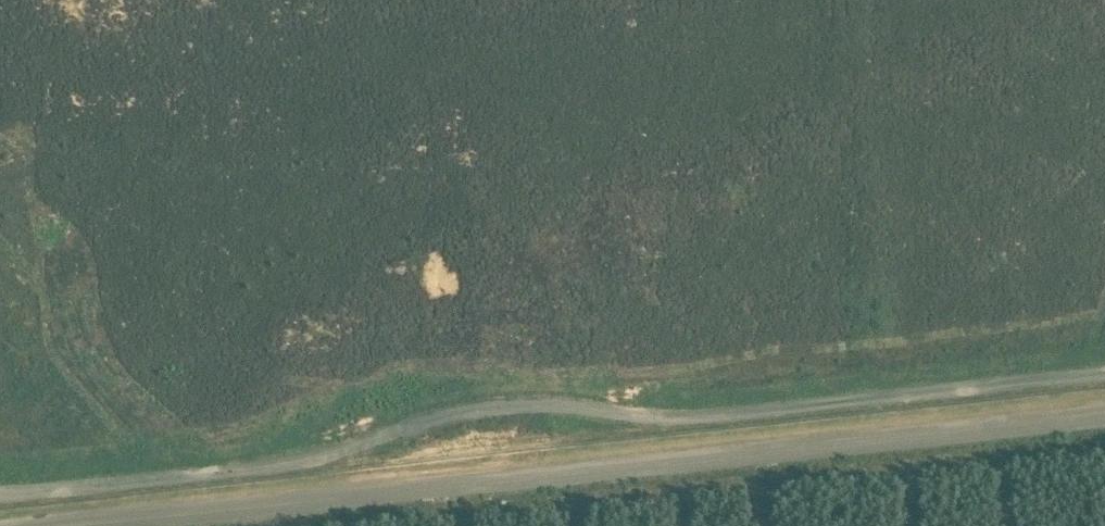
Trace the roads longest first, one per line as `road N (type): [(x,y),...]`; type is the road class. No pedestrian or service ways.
road 1 (track): [(1104,414),(127,525)]

